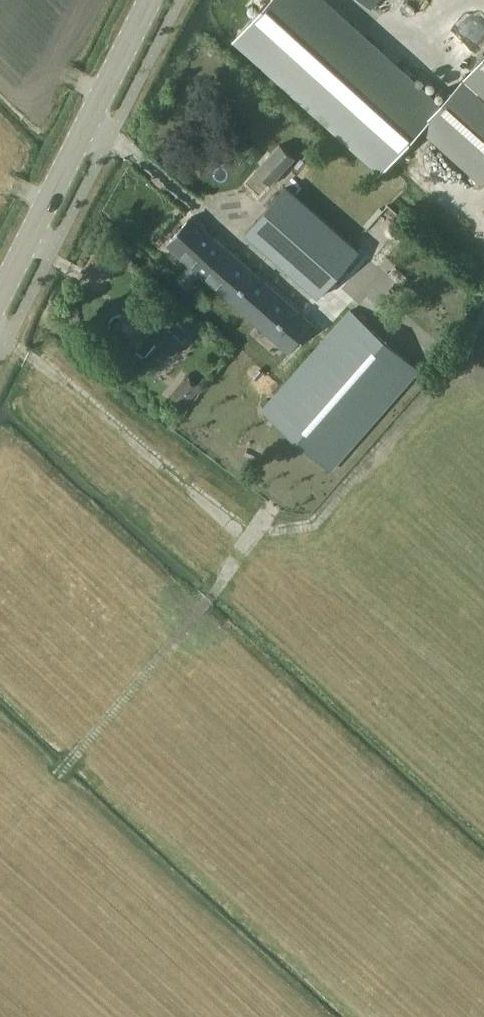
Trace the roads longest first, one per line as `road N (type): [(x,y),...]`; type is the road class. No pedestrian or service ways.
road 1 (track): [(0,338),(248,538),(256,529),(316,522),(446,374),(483,314)]
road 2 (tertiary): [(0,293),(149,0)]
road 3 (track): [(248,538),(214,597),(43,789)]

